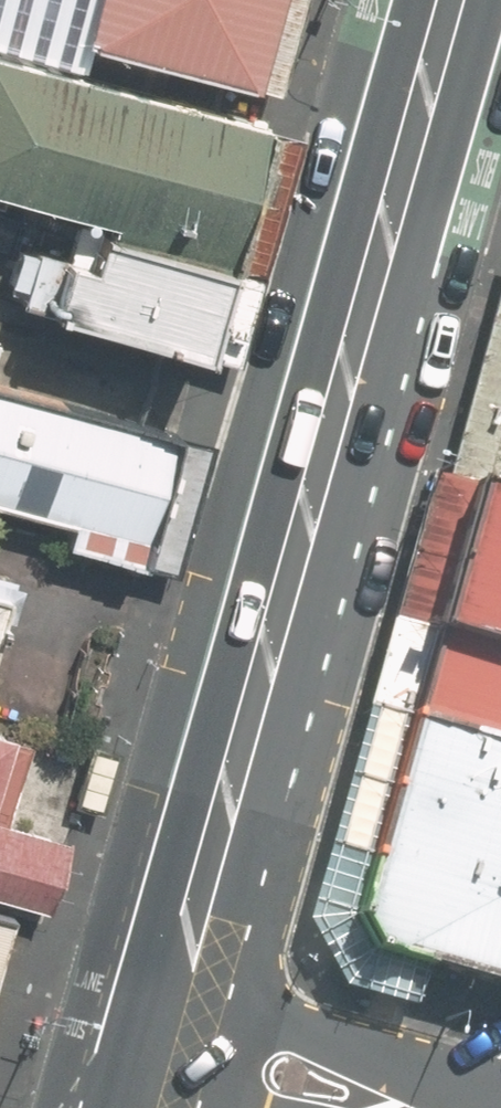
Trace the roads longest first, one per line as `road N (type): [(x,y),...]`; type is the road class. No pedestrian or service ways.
road 1 (primary): [(456,0),(171,998)]
road 2 (residential): [(171,998),(307,1033),(430,1084),(463,1107)]

